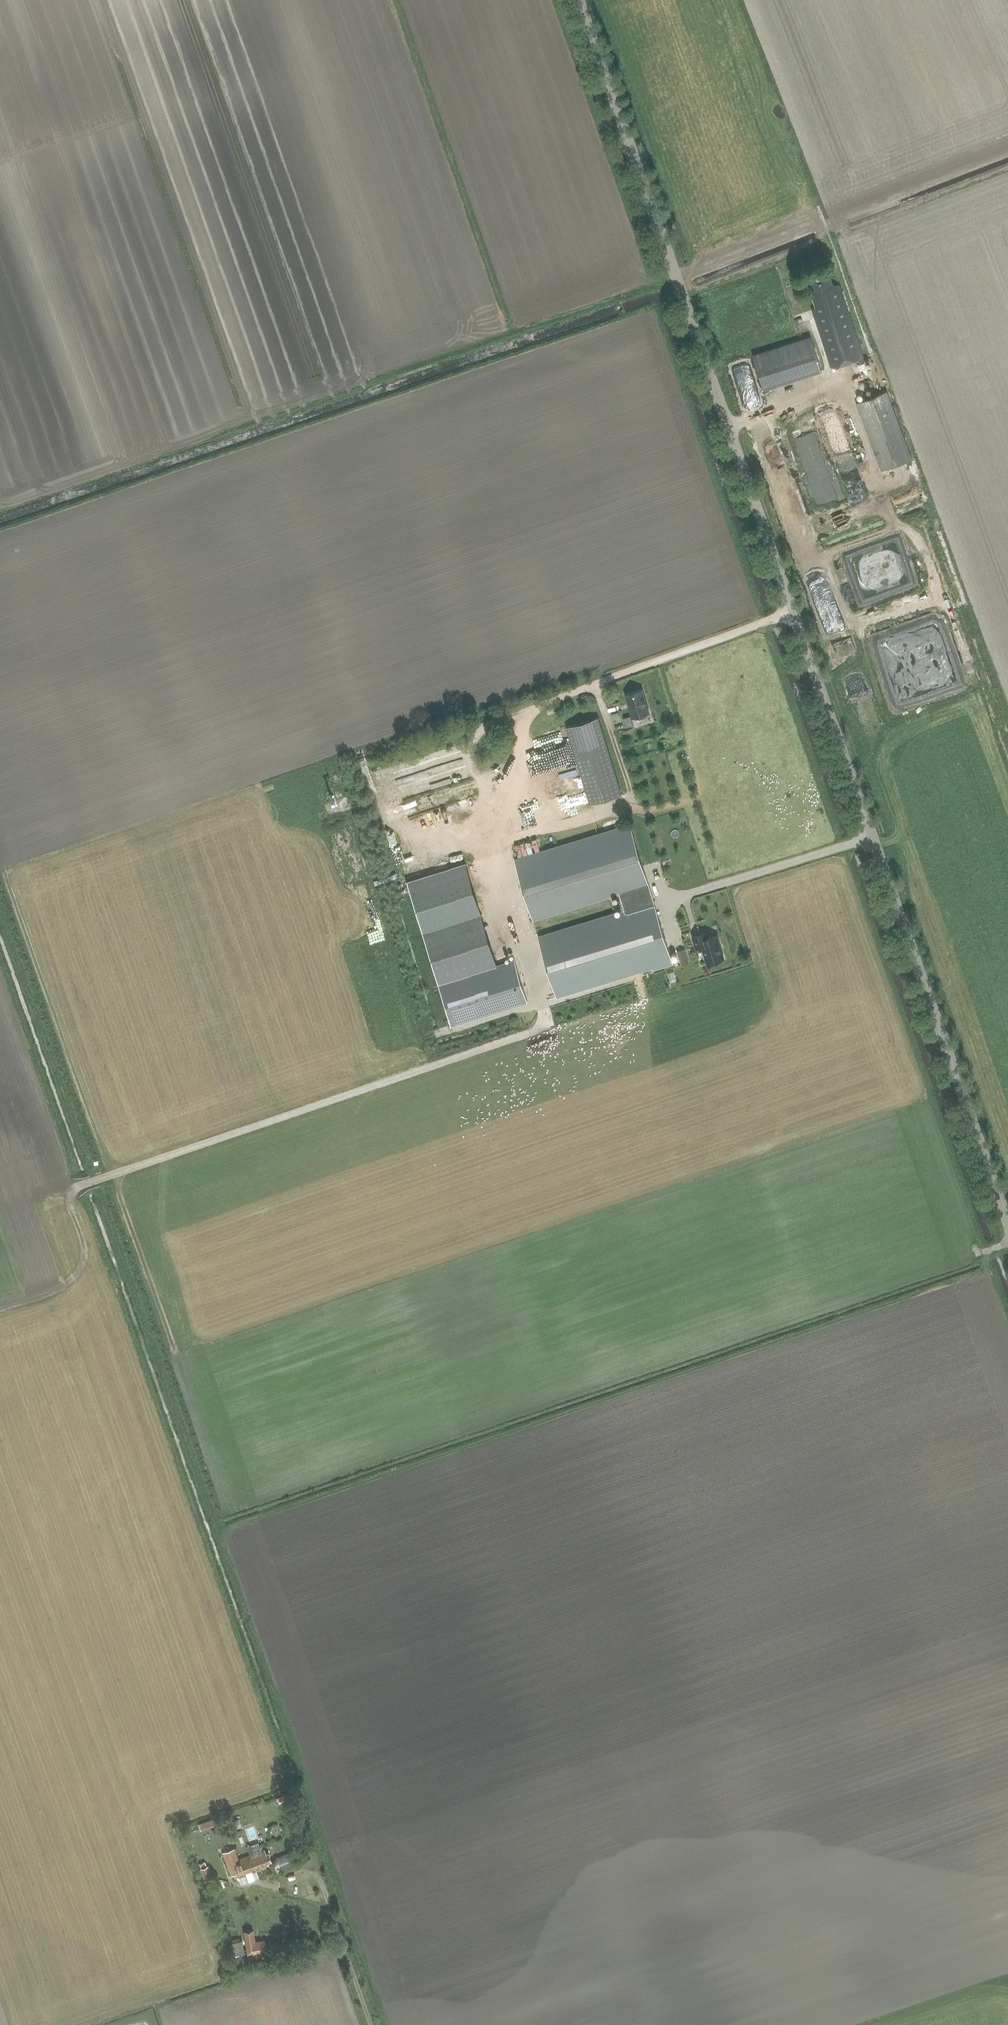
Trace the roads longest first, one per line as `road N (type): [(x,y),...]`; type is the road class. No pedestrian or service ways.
road 1 (tertiary): [(1007,1227),(577,0)]

